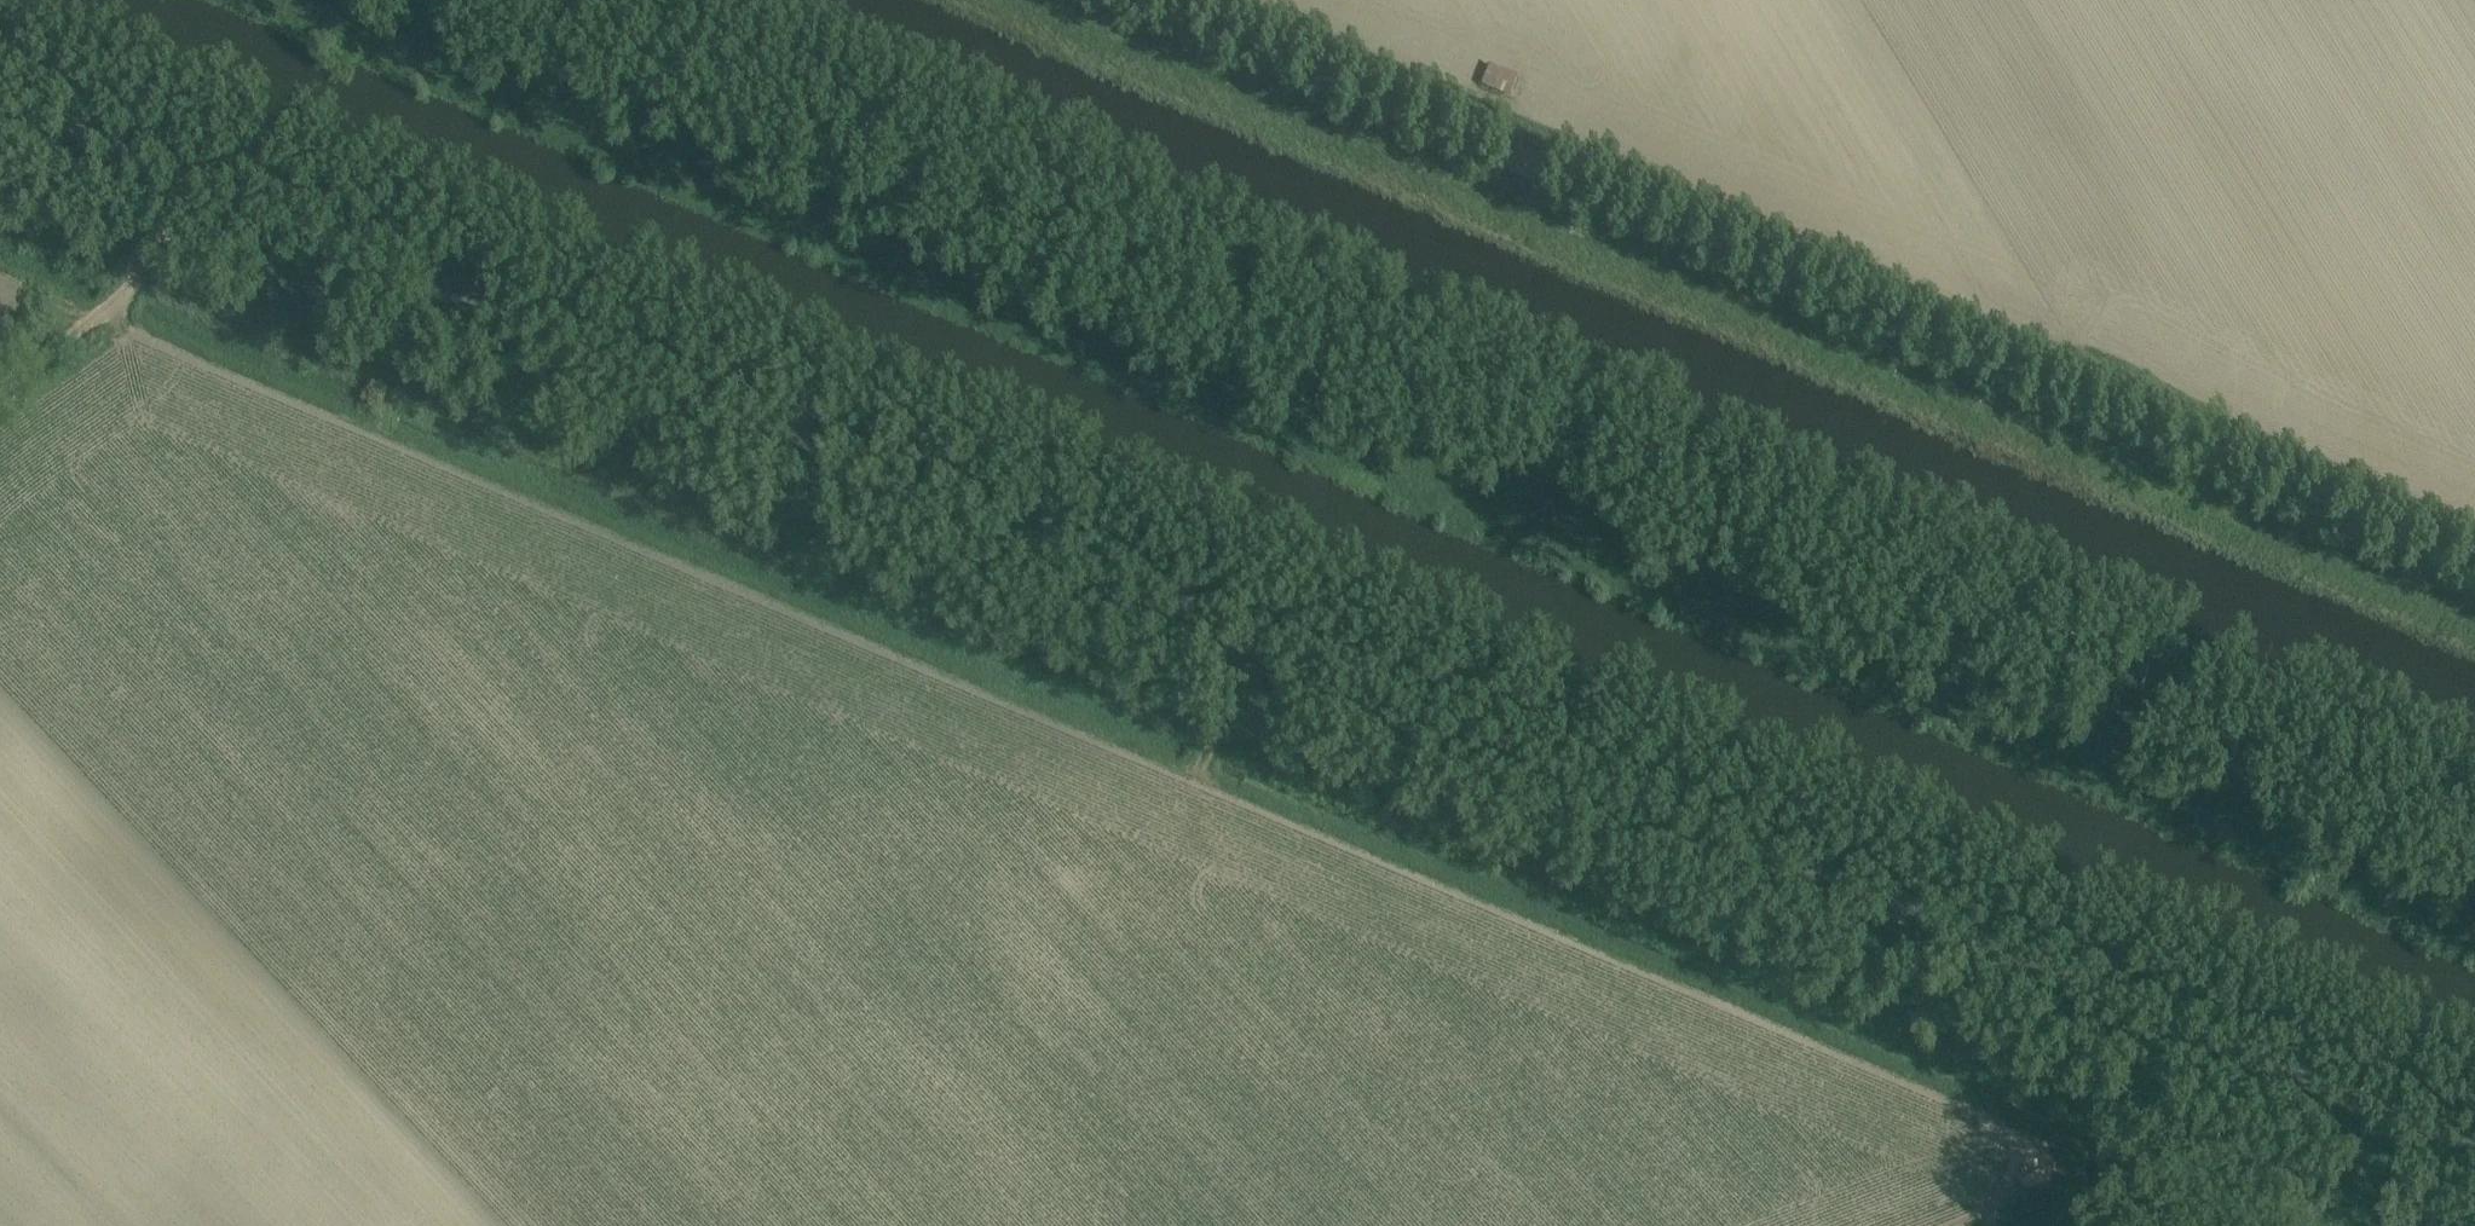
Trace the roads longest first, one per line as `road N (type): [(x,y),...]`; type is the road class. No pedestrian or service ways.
road 1 (unclassified): [(1165,0),(2474,563)]
road 2 (track): [(207,196),(105,323),(0,396)]

